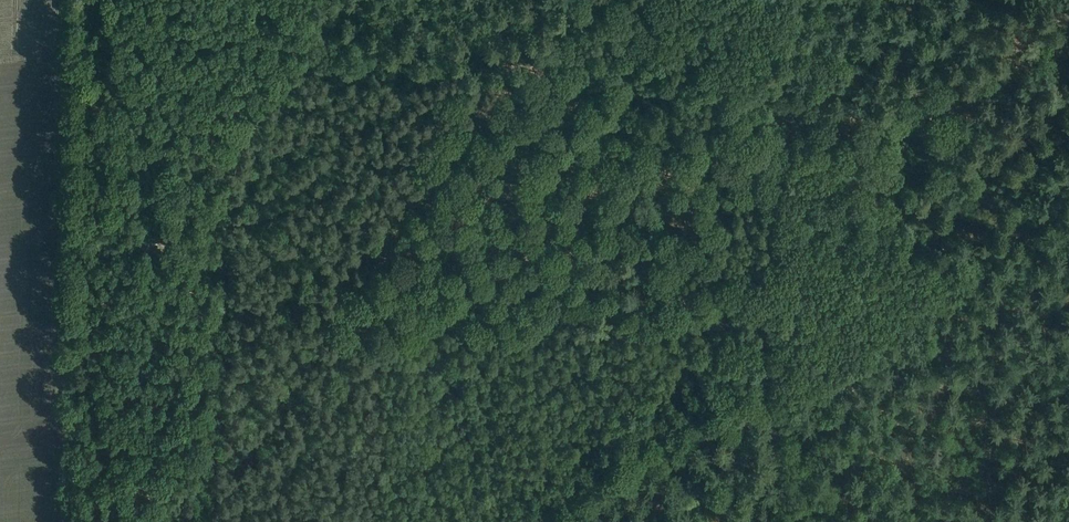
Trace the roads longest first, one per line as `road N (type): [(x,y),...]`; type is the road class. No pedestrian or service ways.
road 1 (track): [(62,517),(67,0)]
road 2 (track): [(771,363),(780,170),(807,0)]
road 3 (track): [(1068,209),(826,398),(776,415)]
road 4 (track): [(771,363),(648,427),(536,521)]

